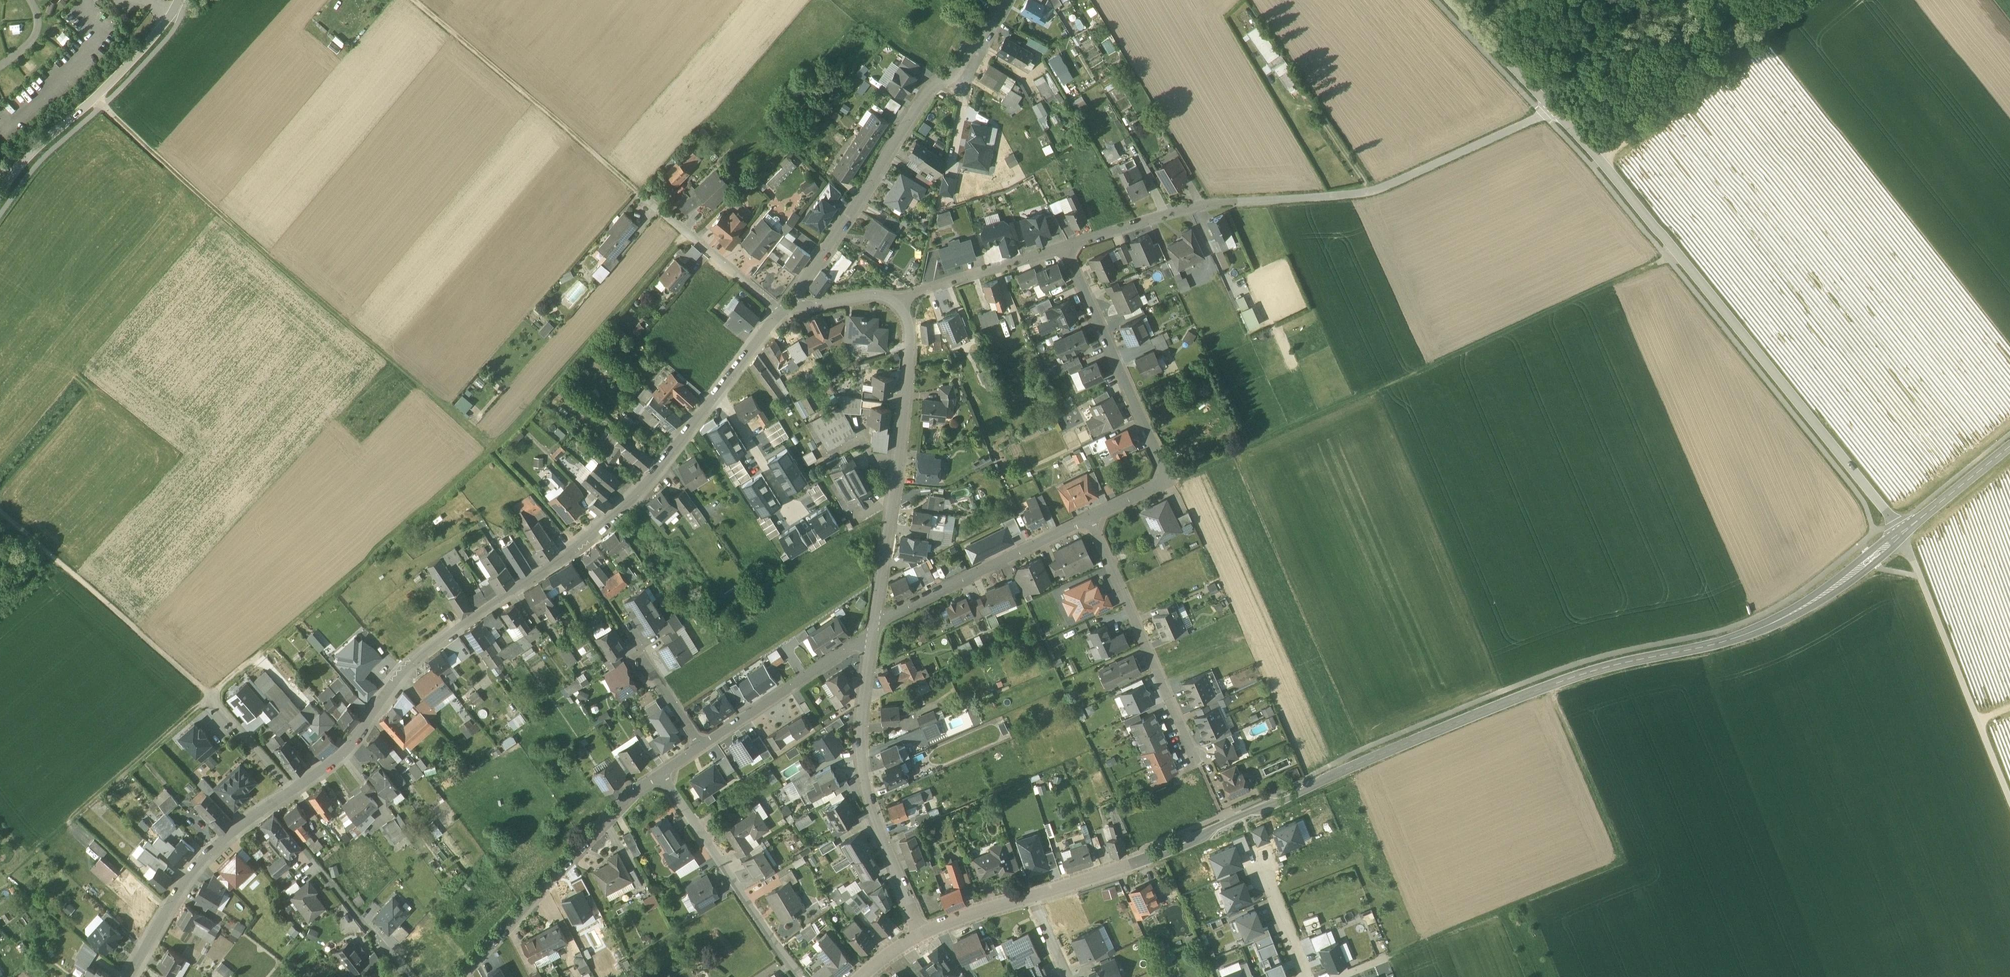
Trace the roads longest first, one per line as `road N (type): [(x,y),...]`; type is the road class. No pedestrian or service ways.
road 1 (tertiary): [(1033,896),(1190,844),(1210,828),(1547,684),(1766,627),(1809,605),(1902,533)]
road 2 (residential): [(128,976),(210,848),(346,749),(416,657),(577,550),(719,392)]
road 3 (track): [(686,233),(493,446),(263,646)]
road 4 (track): [(1677,252),(1168,479)]
road 5 (unclassified): [(1553,109),(1902,533)]
road 6 (track): [(493,446),(96,96)]
road 7 (track): [(1388,958),(1621,860),(1547,684)]
road 8 (residential): [(798,305),(808,274),(928,88),(954,71),(1000,0)]
road 9 (unclassified): [(1215,202),(1383,187),(1553,109)]
road 10 (residential): [(1091,517),(1168,479),(1066,245)]
road 11 (residential): [(898,302),(910,339),(875,625)]
road 12 (track): [(414,0),(650,202)]
road 13 (residential): [(873,634),(860,743),(922,934)]
road 14 (residential): [(462,976),(662,773)]
road 15 (track): [(212,691),(0,512)]
road 16 (residential): [(1091,517),(1200,768)]
road 17 (unclassified): [(0,198),(179,0)]
road 18 (track): [(12,866),(212,691)]
road 19 (track): [(1602,160),(1799,0)]
road 20 (residential): [(662,773),(873,634)]
road 21 (residential): [(662,773),(801,976)]
road 22 (residential): [(875,625),(1091,517)]
road 23 (track): [(1978,721),(1902,533)]
road 24 (residential): [(898,302),(1066,245)]
road 25 (residential): [(1066,245),(1215,202)]
road 26 (unclassified): [(1451,0),(1553,109)]
road 27 (residential): [(719,392),(795,512)]
road 28 (tertiary): [(1902,533),(2009,446)]
road 29 (track): [(294,787),(212,691)]
road 30 (residential): [(719,392),(782,310),(798,305)]

